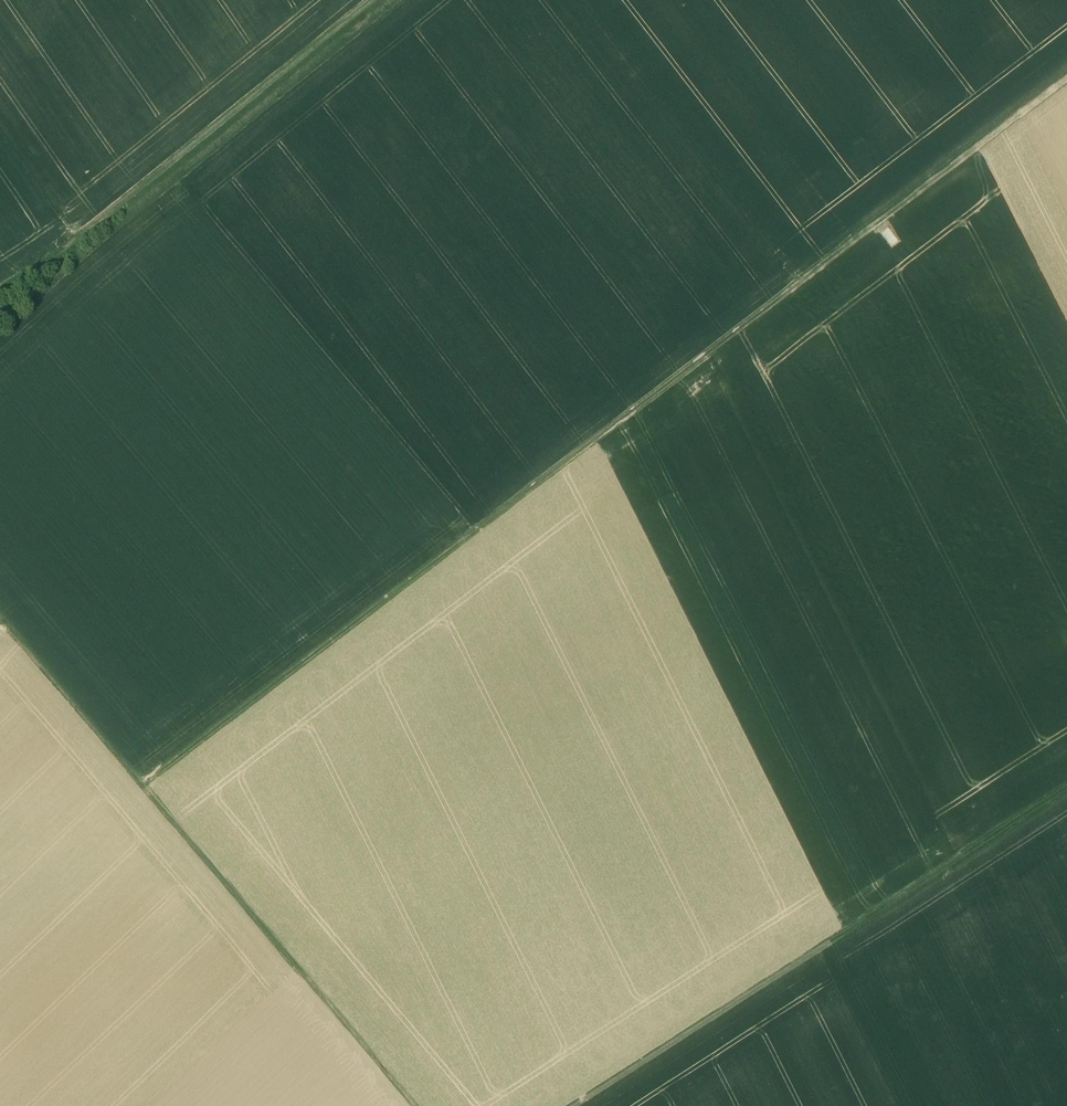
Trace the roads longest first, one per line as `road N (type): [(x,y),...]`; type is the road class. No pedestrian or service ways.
road 1 (track): [(142,786),(1066,78)]
road 2 (track): [(416,1105),(0,615)]
road 3 (track): [(574,1105),(1066,787)]
road 4 (track): [(0,294),(100,224),(372,0)]

